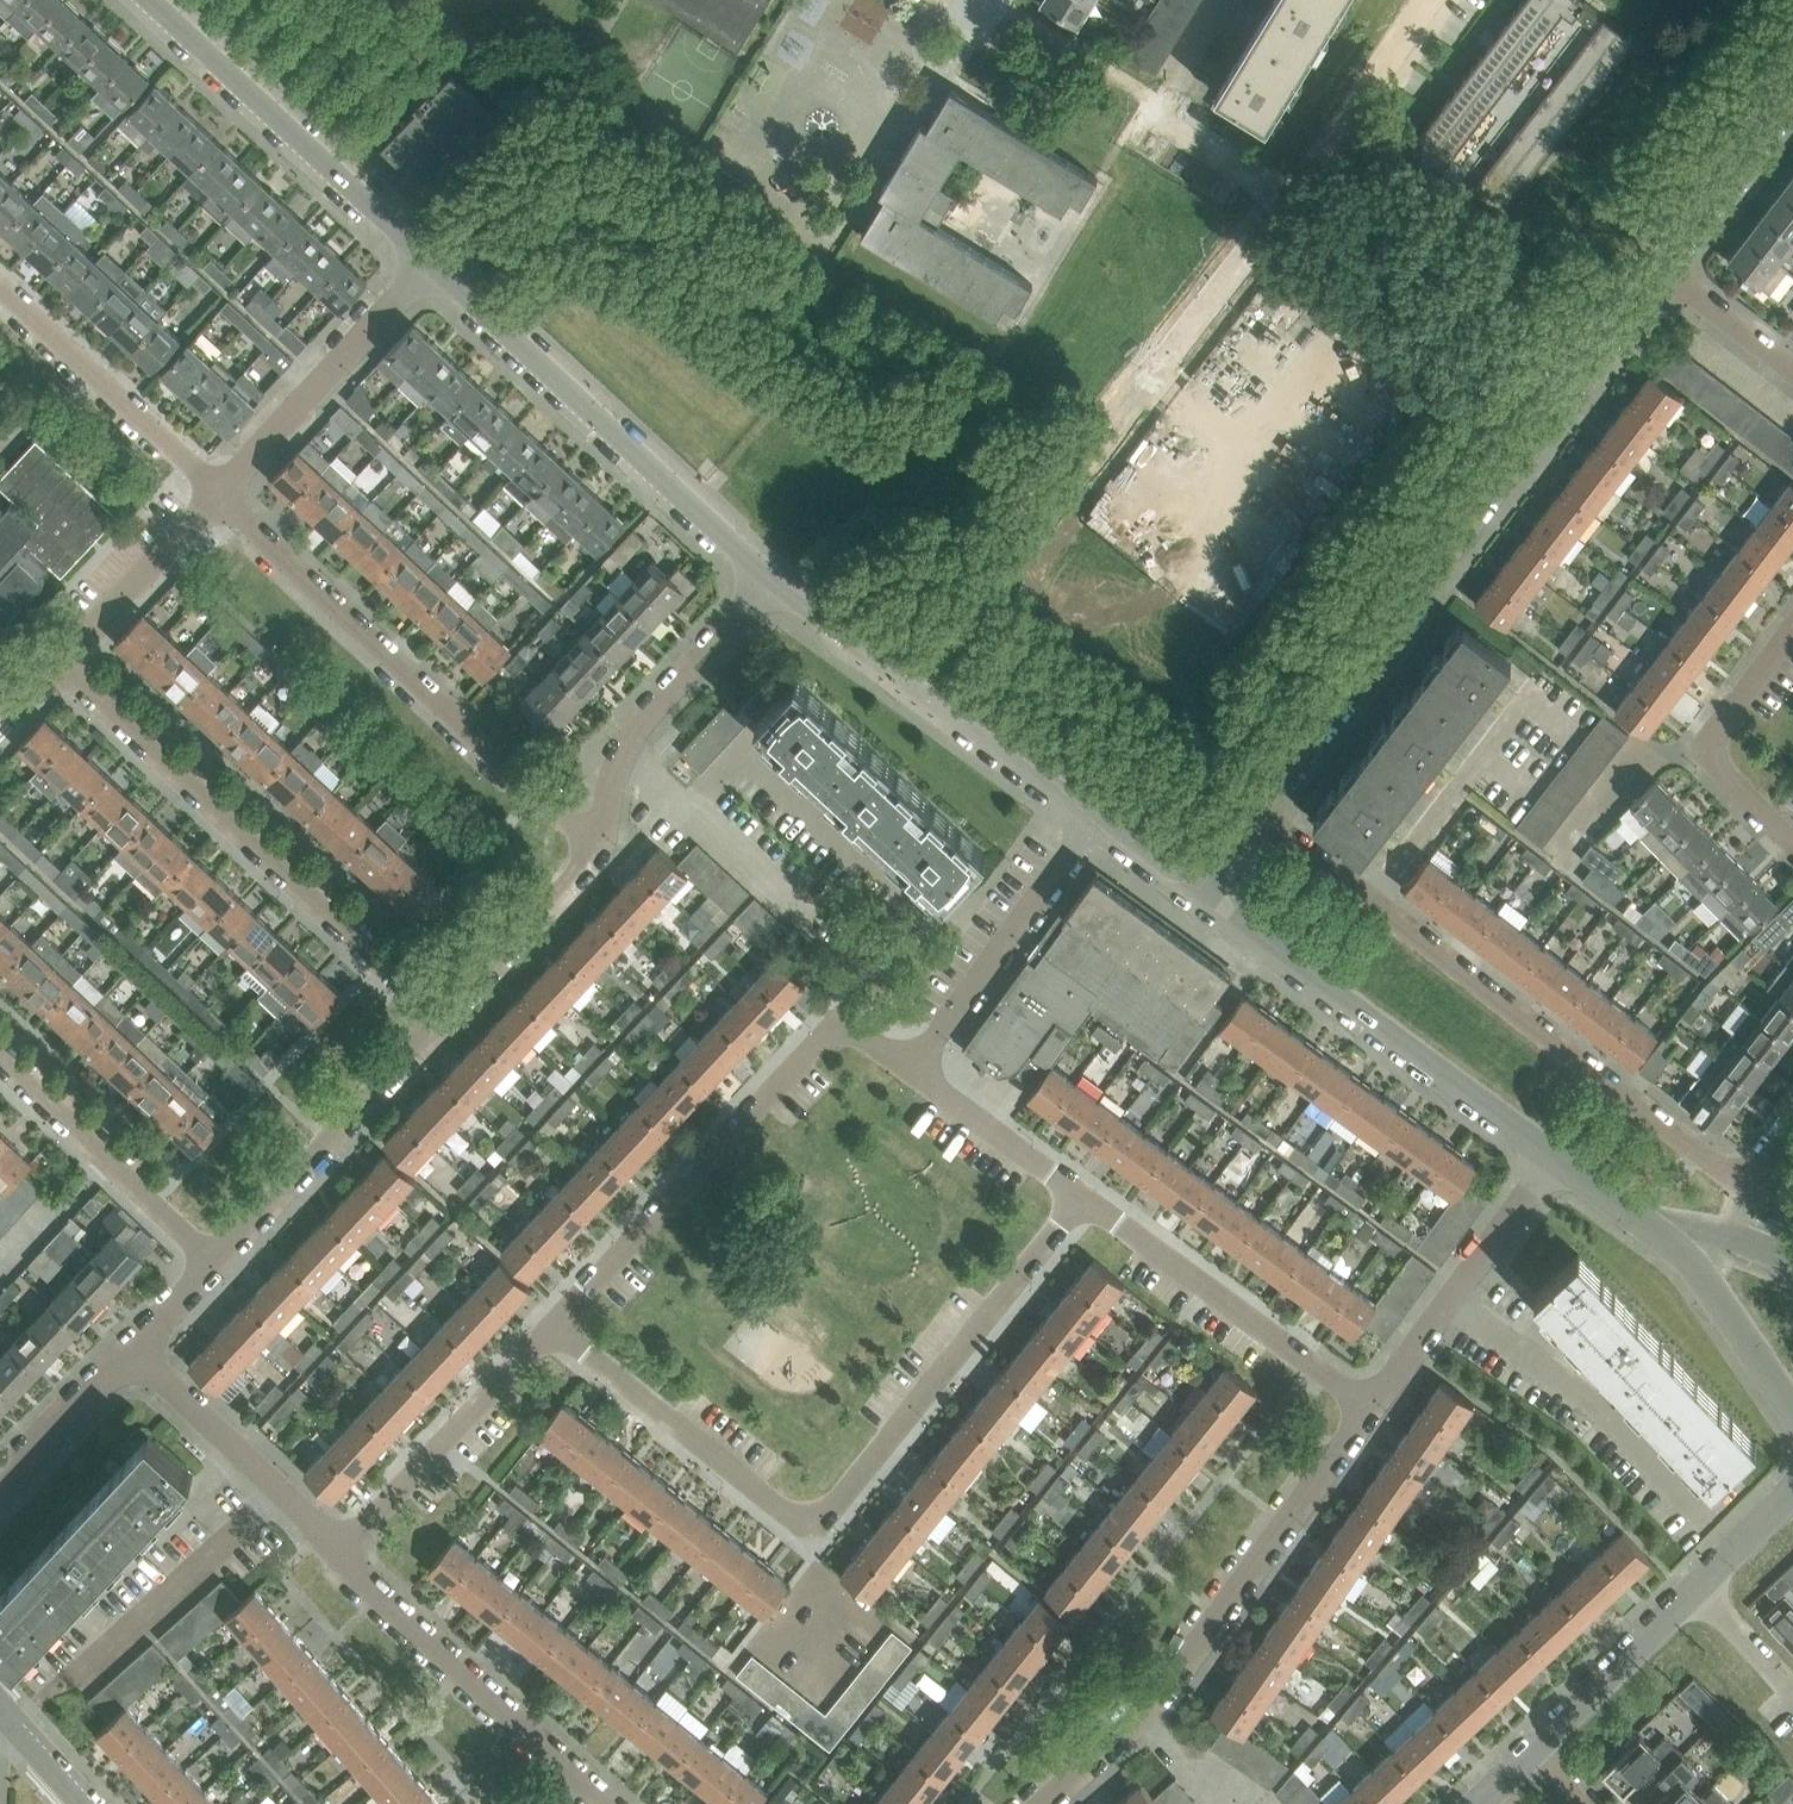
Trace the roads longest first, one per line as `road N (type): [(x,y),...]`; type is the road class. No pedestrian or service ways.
road 1 (residential): [(905,687),(1300,185),(1430,0)]
road 2 (residential): [(550,1332),(809,1533),(1085,1197)]
road 3 (residential): [(1247,806),(1660,266)]
road 4 (residential): [(1744,1186),(1247,806)]
road 5 (residential): [(1370,1403),(1145,1720),(1042,1803)]
road 6 (residential): [(550,1332),(835,1021),(913,1069)]
road 7 (residential): [(593,852),(227,503)]
road 8 (residential): [(434,1024),(74,672)]
road 9 (residential): [(773,583),(441,277)]
road 10 (residential): [(1551,1157),(1275,948),(1186,892)]
road 11 (residential): [(441,277),(154,0)]
road 12 (residential): [(605,1803),(339,1554)]
road 13 (residential): [(16,1732),(280,1492)]
road 14 (residential): [(1085,1197),(1370,1403)]
road 15 (residential): [(208,1265),(434,1024)]
road 16 (residential): [(930,921),(745,755),(689,813)]
road 17 (residential): [(1692,1511),(1587,1403),(1450,1302)]
road 18 (residential): [(227,503),(0,290)]
road 19 (residential): [(227,503),(441,277)]
road 20 (residential): [(339,1554),(550,1332)]
road 21 (residential): [(913,1069),(1091,820)]
road 22 (residential): [(208,1265),(0,1069)]
road 23 (residential): [(1792,845),(1710,750),(1714,732),(1792,626)]
road 24 (residential): [(434,1024),(593,852)]
road 25 (residential): [(1091,820),(905,687)]
road 26 (residential): [(74,672),(227,503)]
road 27 (residential): [(624,747),(773,583)]
road 28 (residential): [(1534,1749),(1691,1593)]
road 29 (residential): [(1660,266),(1792,92)]
road 30 (residential): [(913,1069),(1085,1197)]
road 31 (residential): [(1792,1406),(1698,1272),(1686,1227)]
road 32 (residential): [(280,1492),(132,1351)]
road 33 (residential): [(0,1487),(132,1351)]
road 34 (residential): [(1551,1157),(1450,1302)]
road 35 (residential): [(905,687),(773,583)]
road 36 (residential): [(1792,369),(1660,266)]
road 37 (residential): [(808,924),(689,813)]
road 38 (residential): [(1686,1227),(1624,1209),(1551,1157)]
road 39 (residential): [(1691,1593),(1792,1700)]
road 40 (residential): [(1691,1593),(1792,1500)]
road 41 (residential): [(1450,1302),(1370,1403)]

